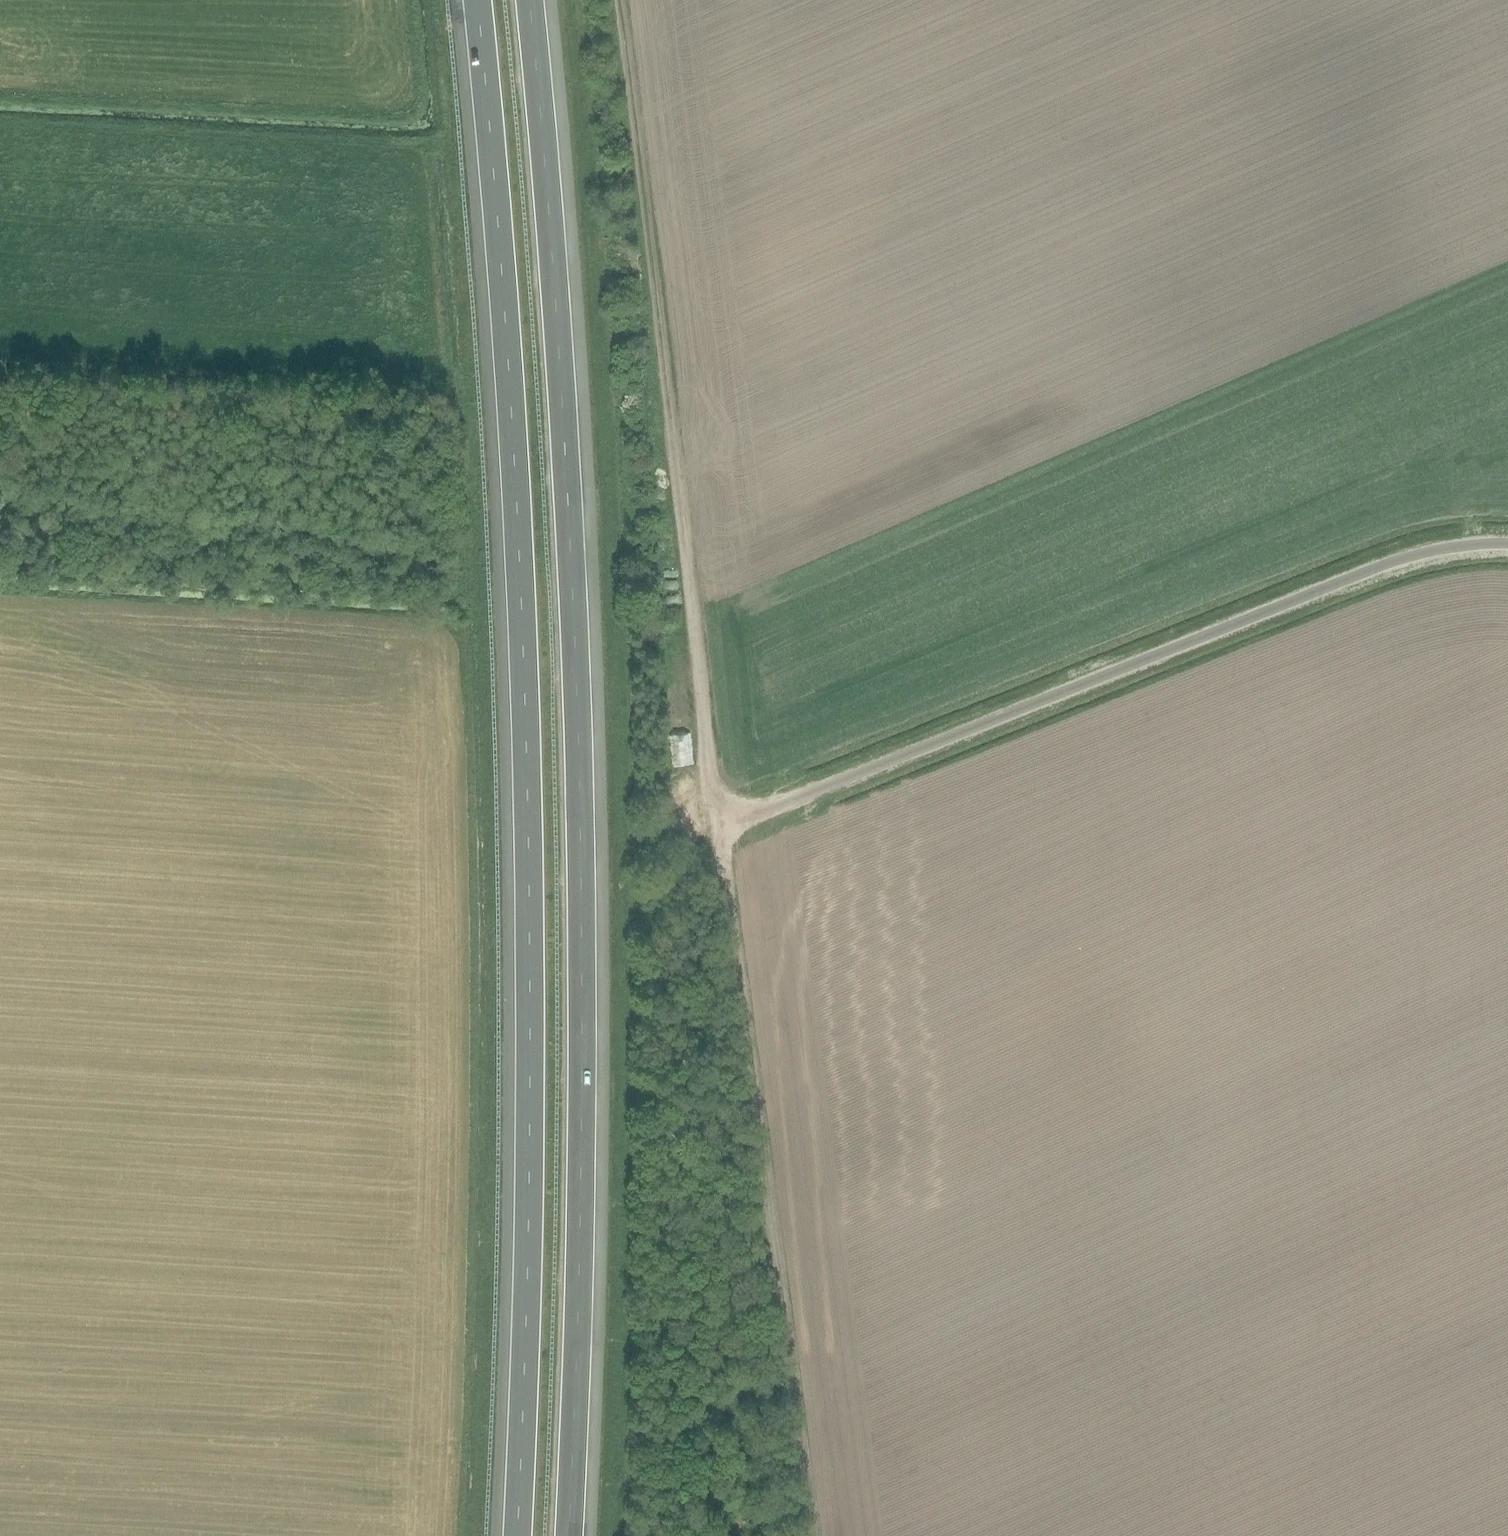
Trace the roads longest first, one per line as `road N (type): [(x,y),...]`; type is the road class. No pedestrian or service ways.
road 1 (motorway): [(571,1535),(587,1031),(576,564),(531,0)]
road 2 (motorway): [(472,0),(515,574),(527,1029),(515,1535)]
road 3 (unclassified): [(1507,544),(1451,547),(1391,563),(718,829)]
road 4 (track): [(614,0),(718,829)]

